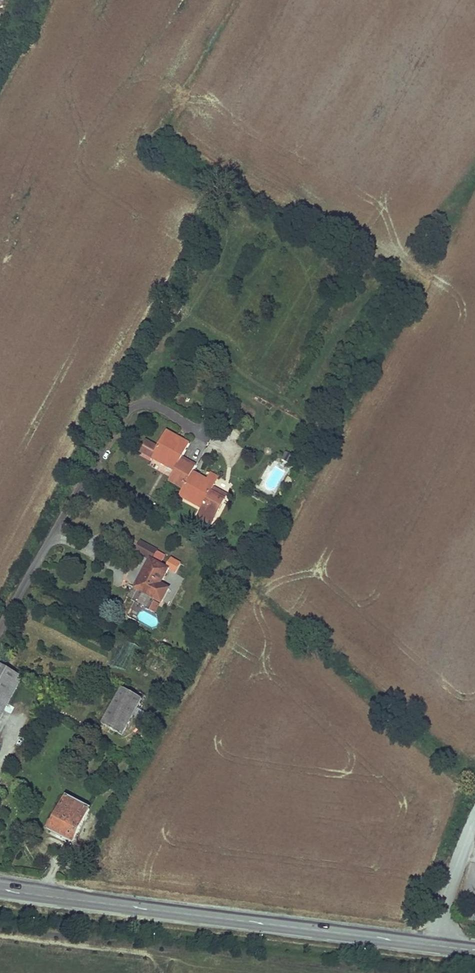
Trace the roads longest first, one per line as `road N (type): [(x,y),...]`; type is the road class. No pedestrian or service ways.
road 1 (tertiary): [(474,950),(0,889)]

